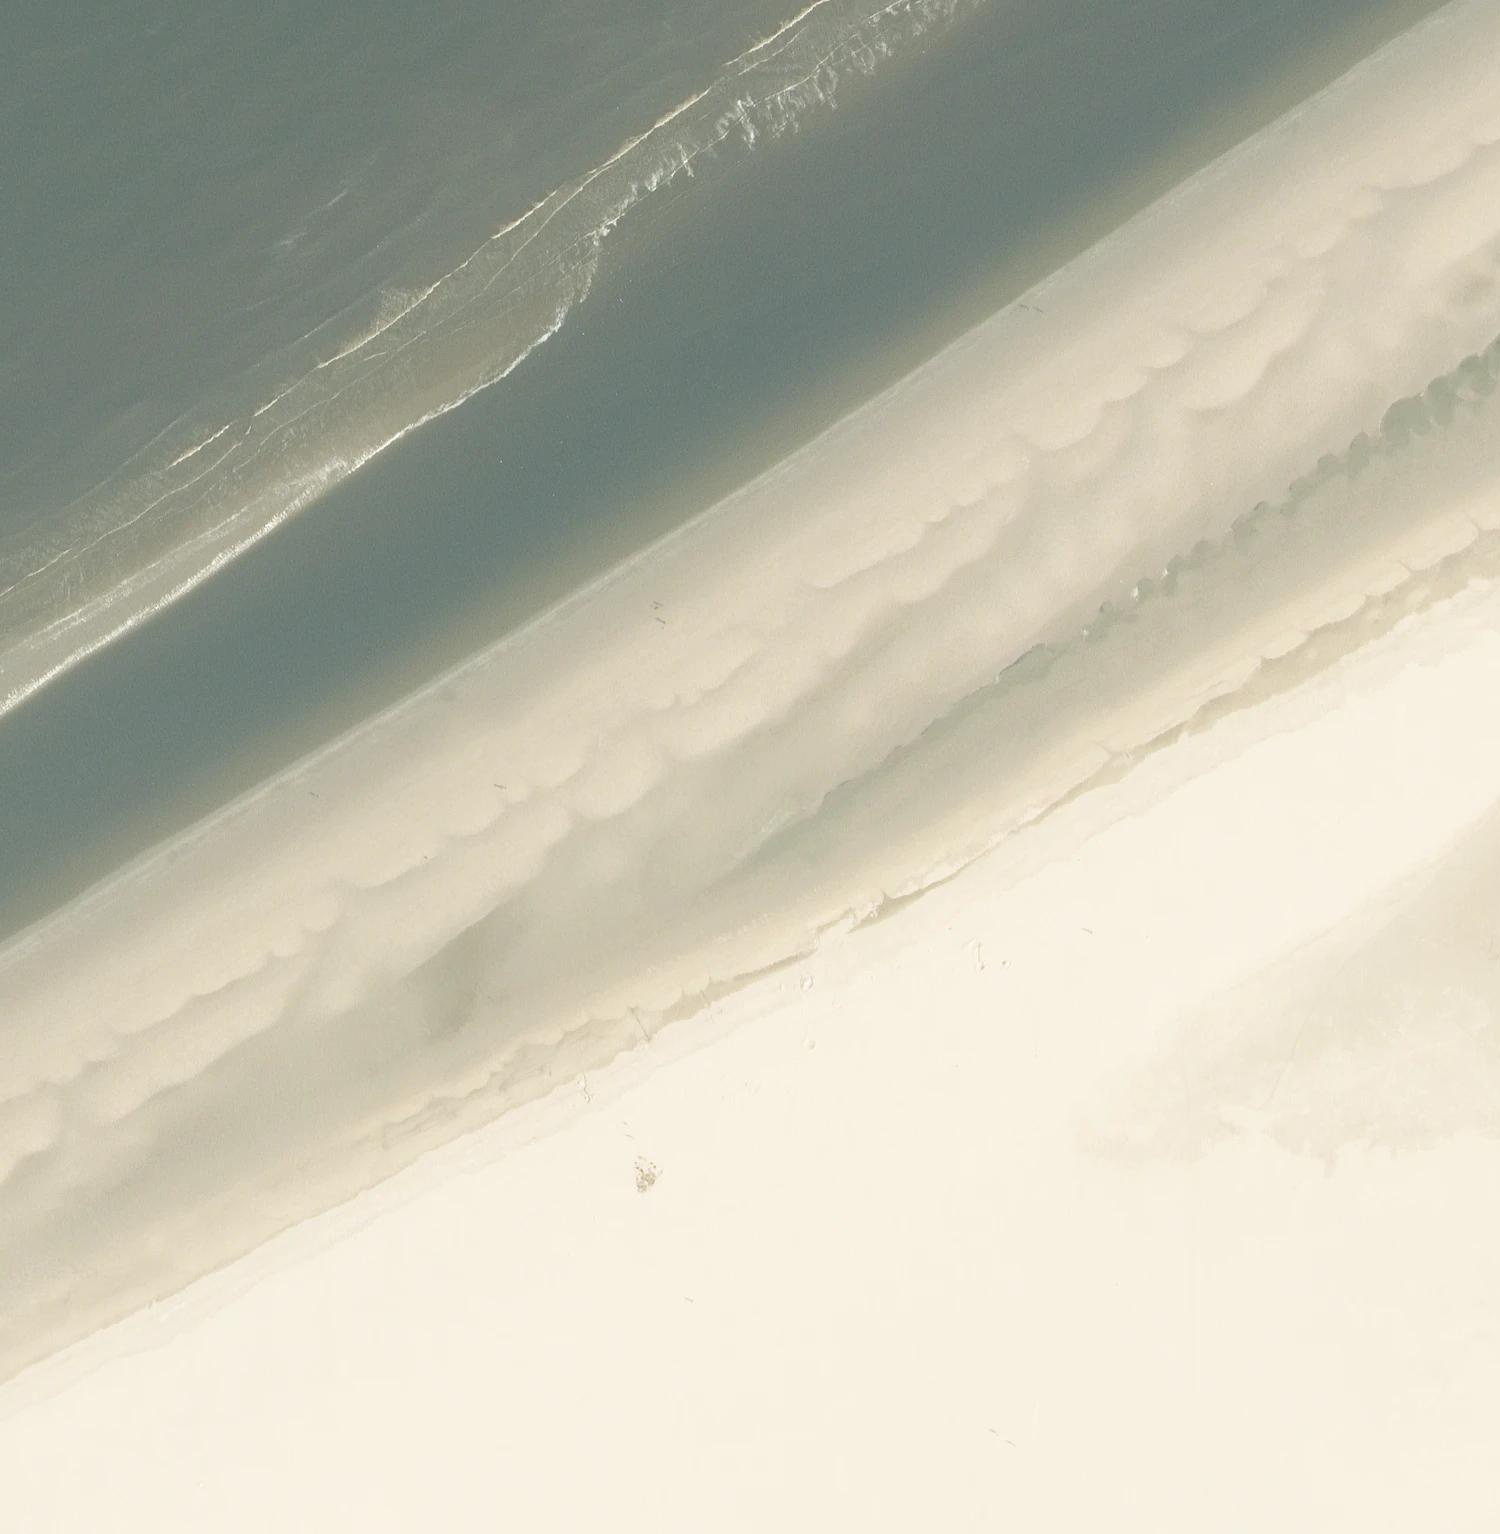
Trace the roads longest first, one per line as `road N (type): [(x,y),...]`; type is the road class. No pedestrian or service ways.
road 1 (track): [(1277,1533),(1292,679),(1271,631),(1197,572),(1138,482)]

